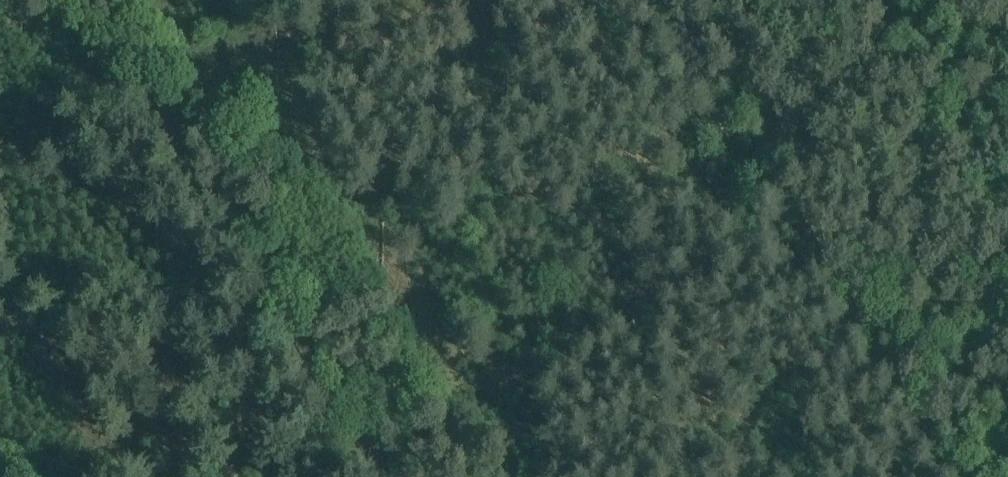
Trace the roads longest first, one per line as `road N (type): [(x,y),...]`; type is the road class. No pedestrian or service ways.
road 1 (track): [(676,30),(972,476)]

